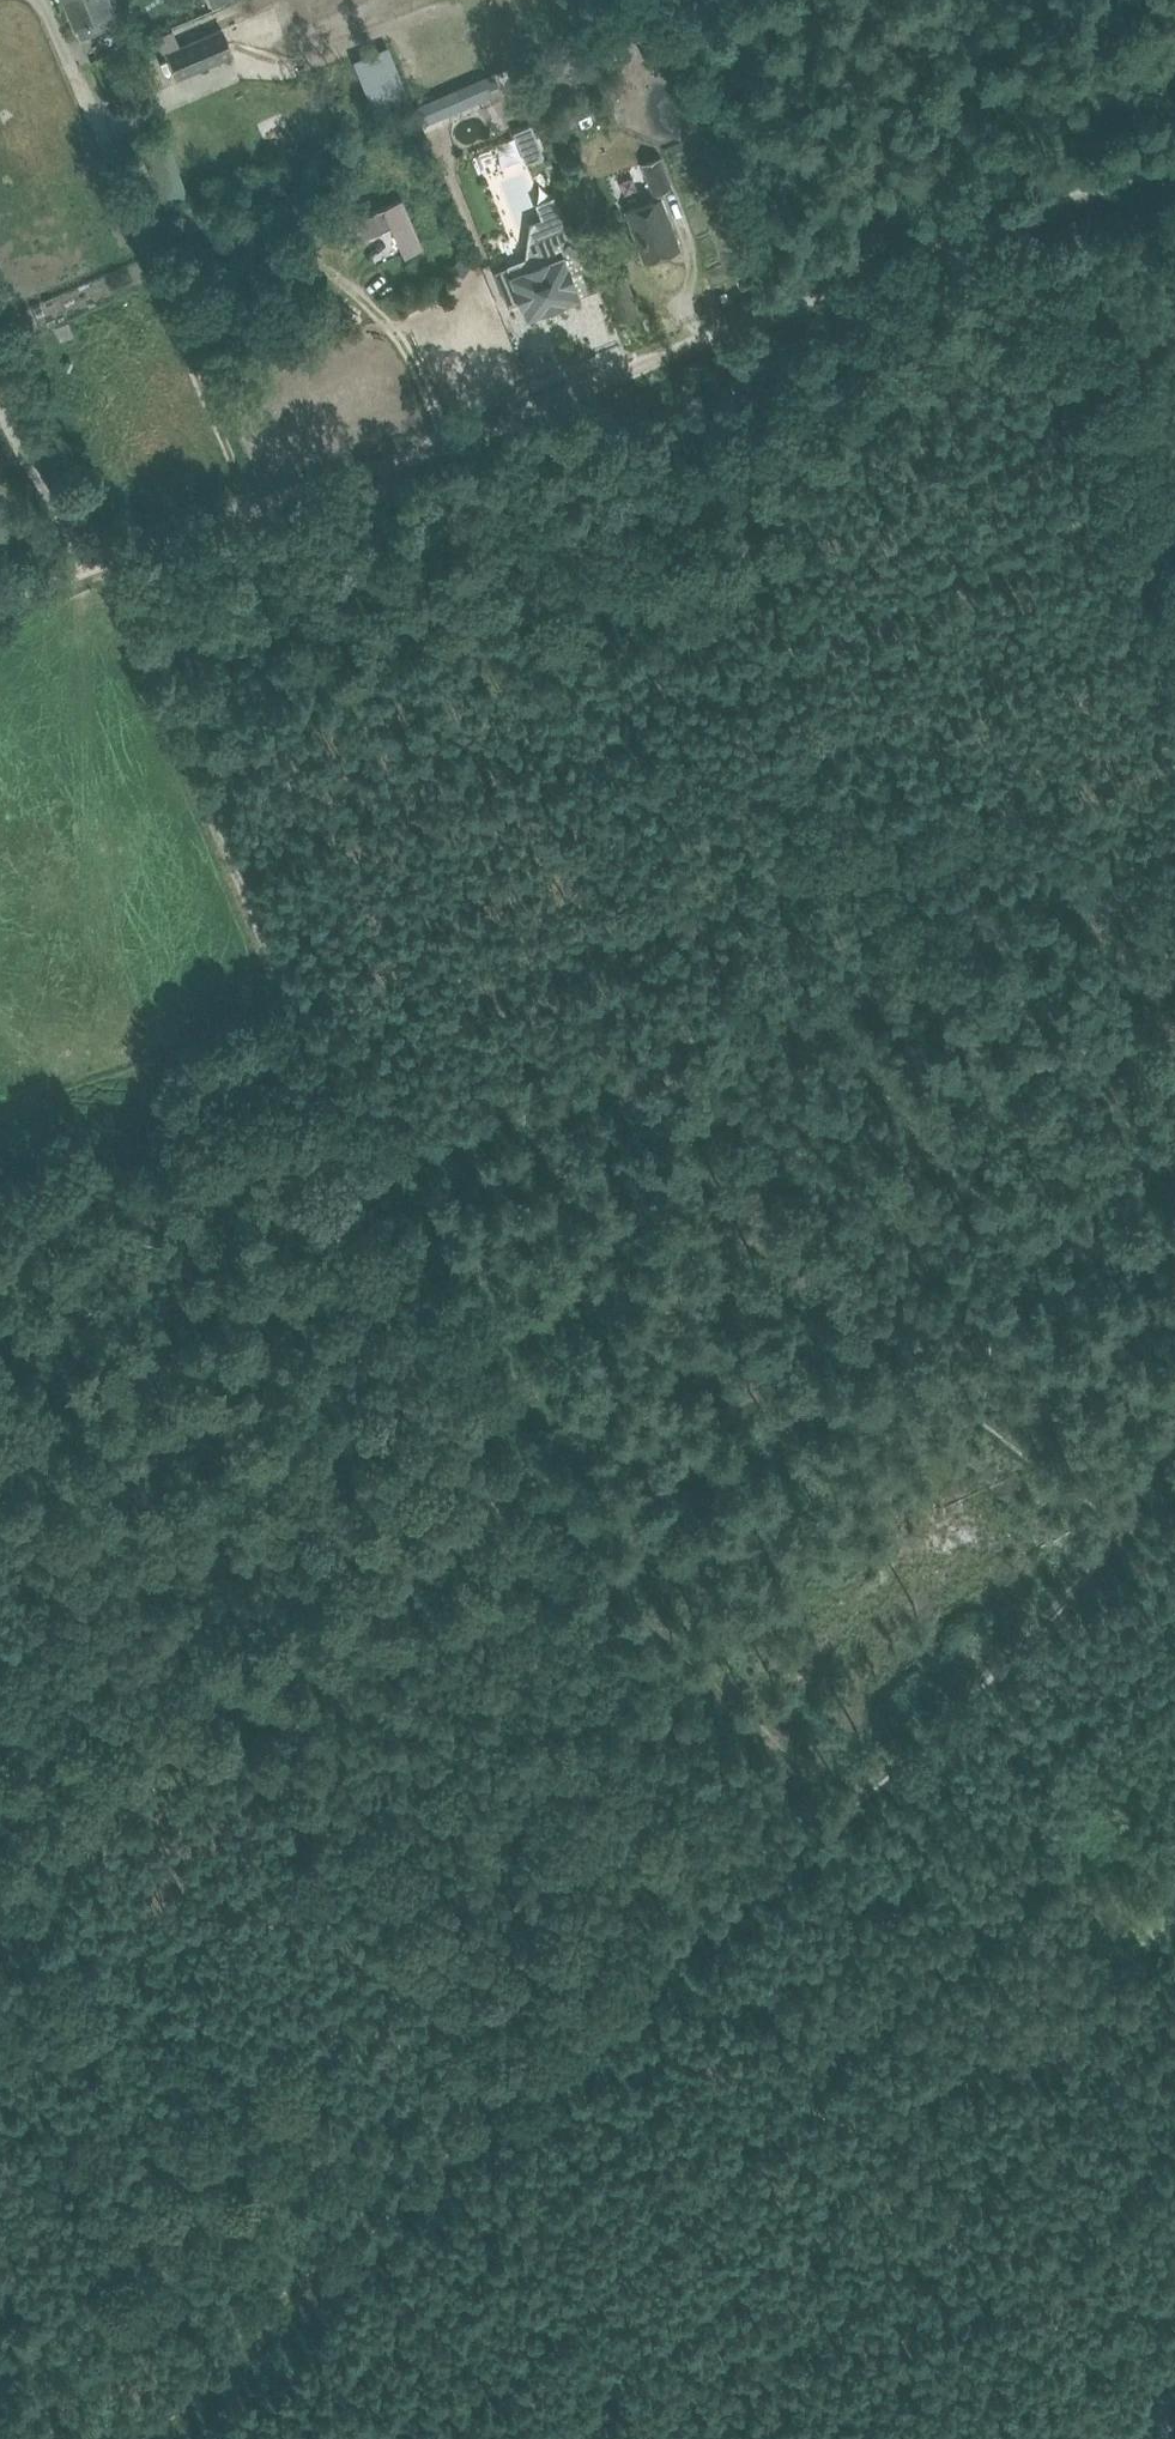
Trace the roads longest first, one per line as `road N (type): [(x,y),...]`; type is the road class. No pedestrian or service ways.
road 1 (track): [(252,504),(280,505),(842,294),(1174,156)]
road 2 (track): [(68,53),(239,490),(252,504)]
road 3 (track): [(0,596),(252,504)]

